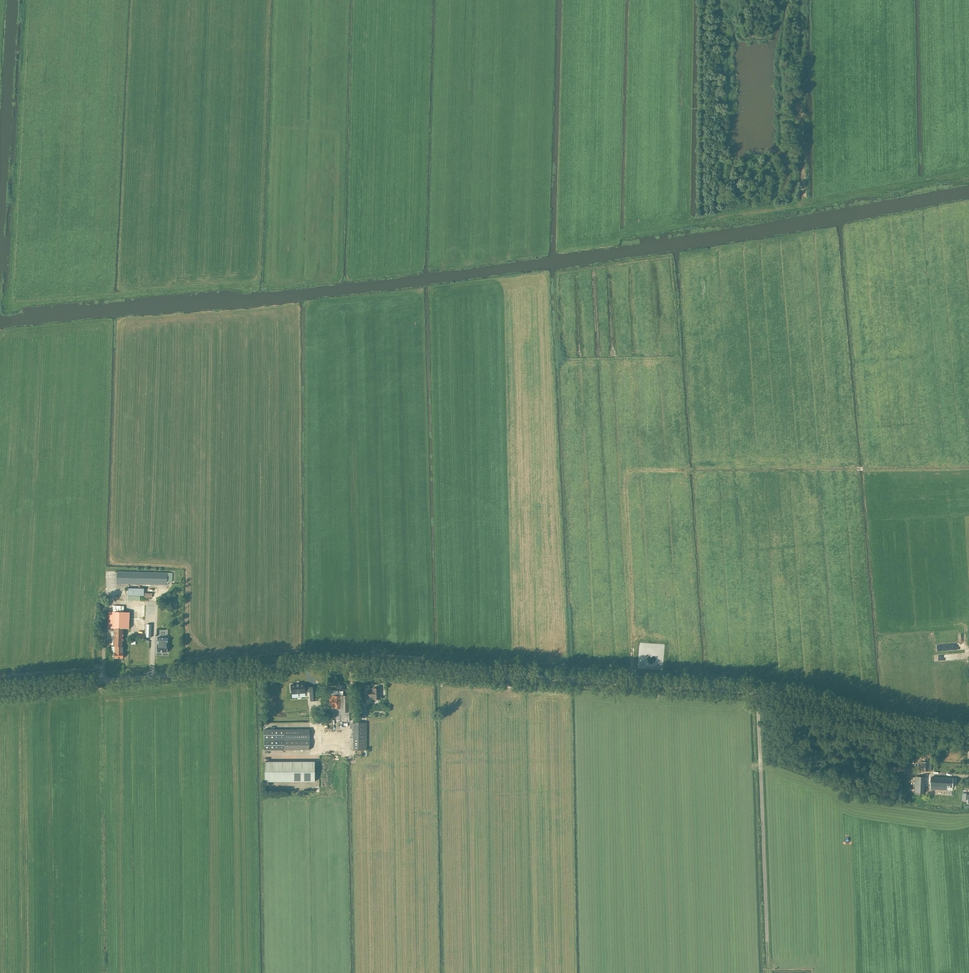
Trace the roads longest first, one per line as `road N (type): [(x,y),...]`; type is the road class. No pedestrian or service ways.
road 1 (unclassified): [(968,732),(907,728),(796,694),(325,662),(0,691)]
road 2 (track): [(257,285),(10,305),(27,0)]
road 3 (track): [(617,237),(968,173)]

